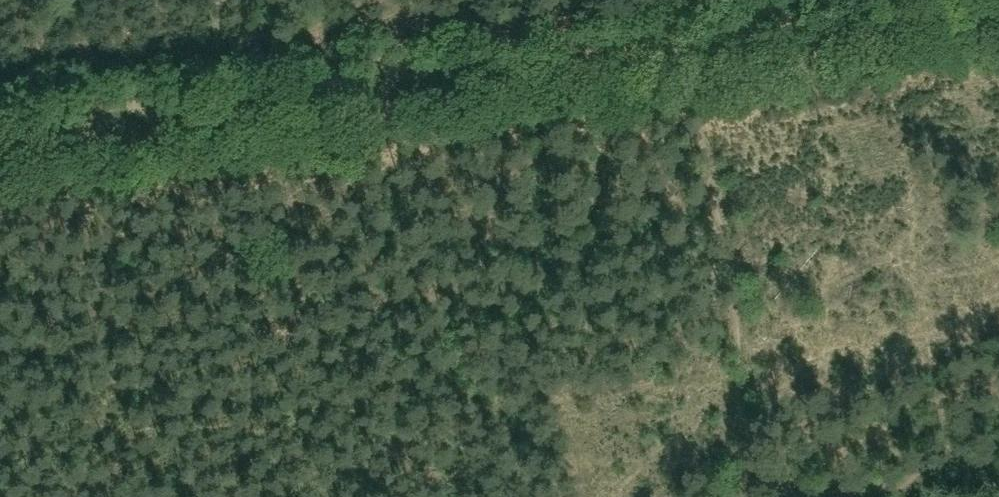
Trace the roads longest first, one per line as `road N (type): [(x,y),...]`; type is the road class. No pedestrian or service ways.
road 1 (track): [(663,64),(0,146)]
road 2 (track): [(736,496),(731,320),(663,64)]
road 3 (track): [(998,11),(663,64)]

